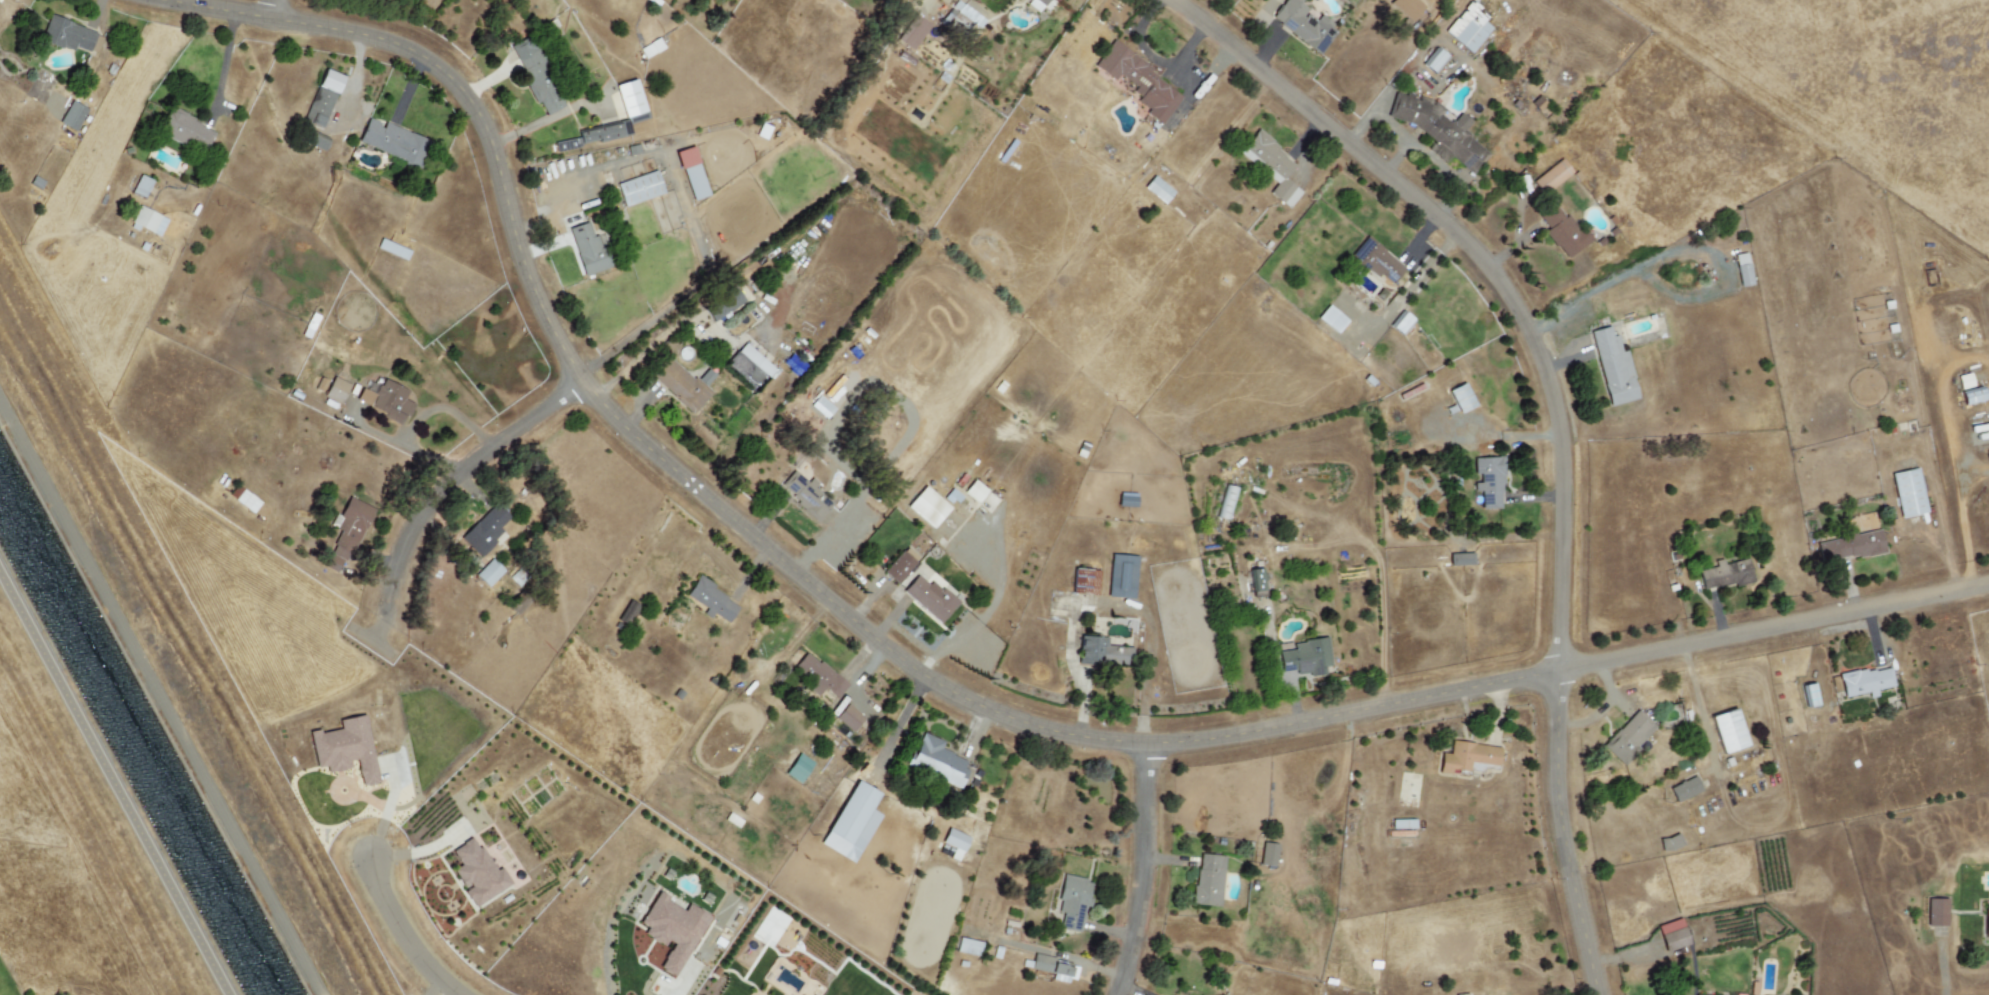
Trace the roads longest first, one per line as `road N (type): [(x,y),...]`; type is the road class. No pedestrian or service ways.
road 1 (residential): [(114,0),(172,19),(383,41),(440,68),(475,100),(500,141),(546,308),(614,419),(902,662),(959,697),(1041,729),(1127,743),(1208,739),(1988,583)]
road 2 (residential): [(1170,0),(1447,231),(1510,304),(1549,371),(1567,457),(1556,767),(1567,871),(1604,994)]
road 3 (residential): [(393,630),(402,570),(432,513),(589,386)]
road 4 (residential): [(1121,994),(1142,909),(1144,743)]
road 5 (residential): [(456,994),(428,970),(384,903),(371,865)]

